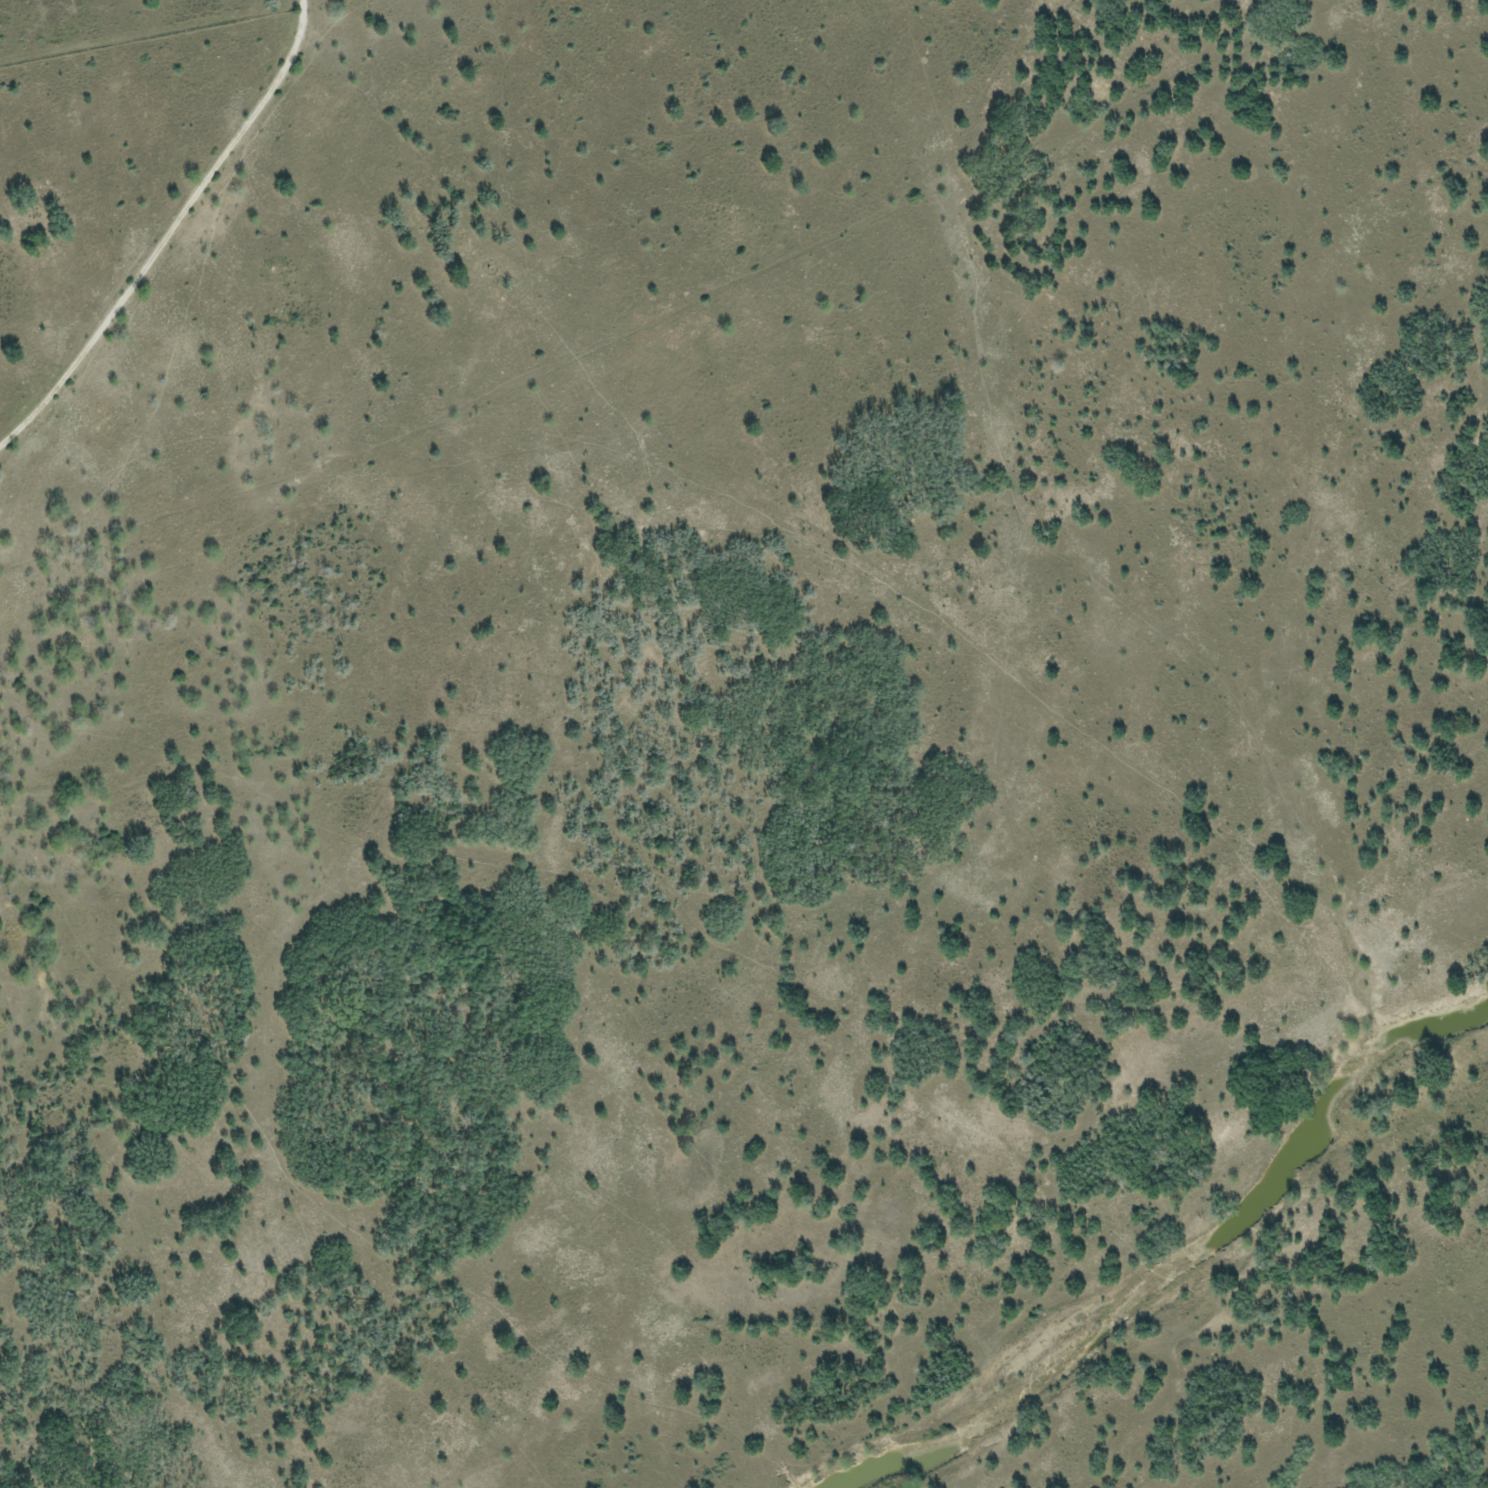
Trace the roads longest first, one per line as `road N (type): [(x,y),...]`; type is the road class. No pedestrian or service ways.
road 1 (residential): [(0,1321),(226,1089),(392,855),(455,708),(601,512),(834,336),(985,199),(994,136),(1082,0)]

